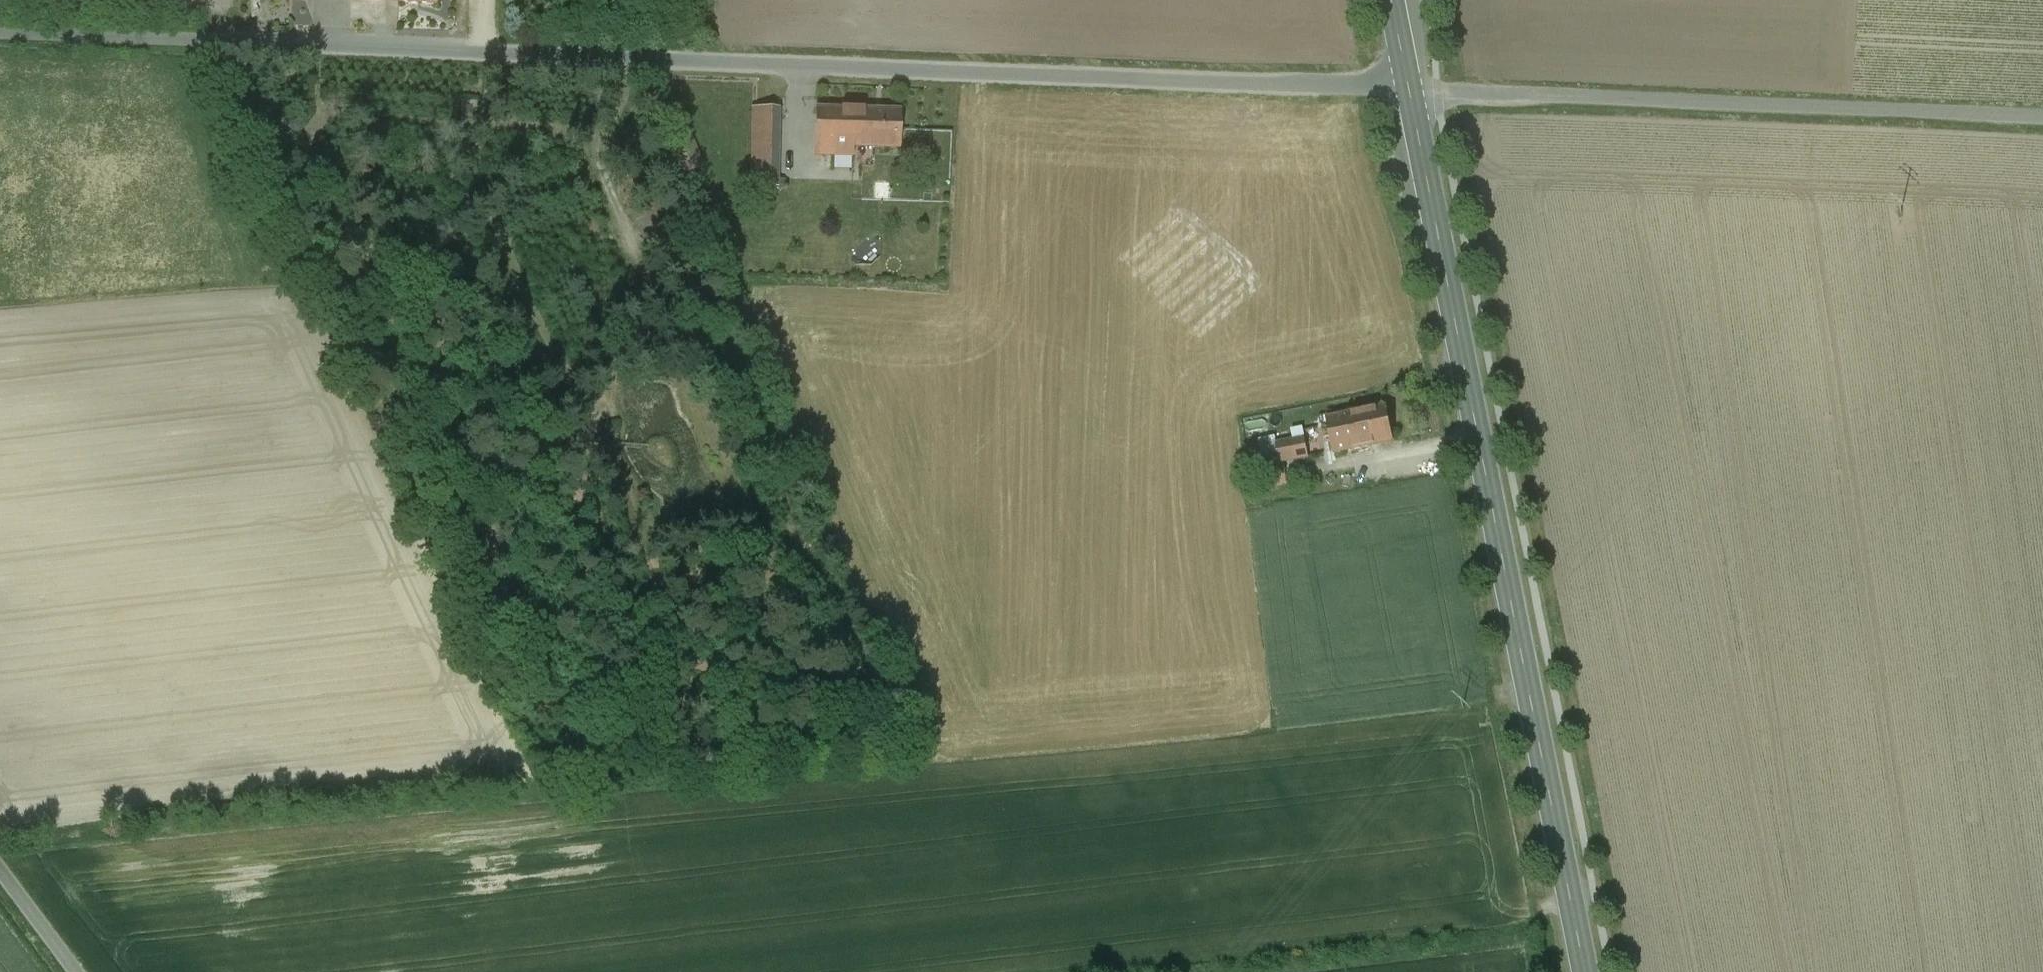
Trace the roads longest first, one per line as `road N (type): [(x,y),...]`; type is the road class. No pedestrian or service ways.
road 1 (unclassified): [(0,36),(1409,89)]
road 2 (secondary): [(1409,89),(1585,971)]
road 3 (unclassified): [(1409,89),(2042,126)]

